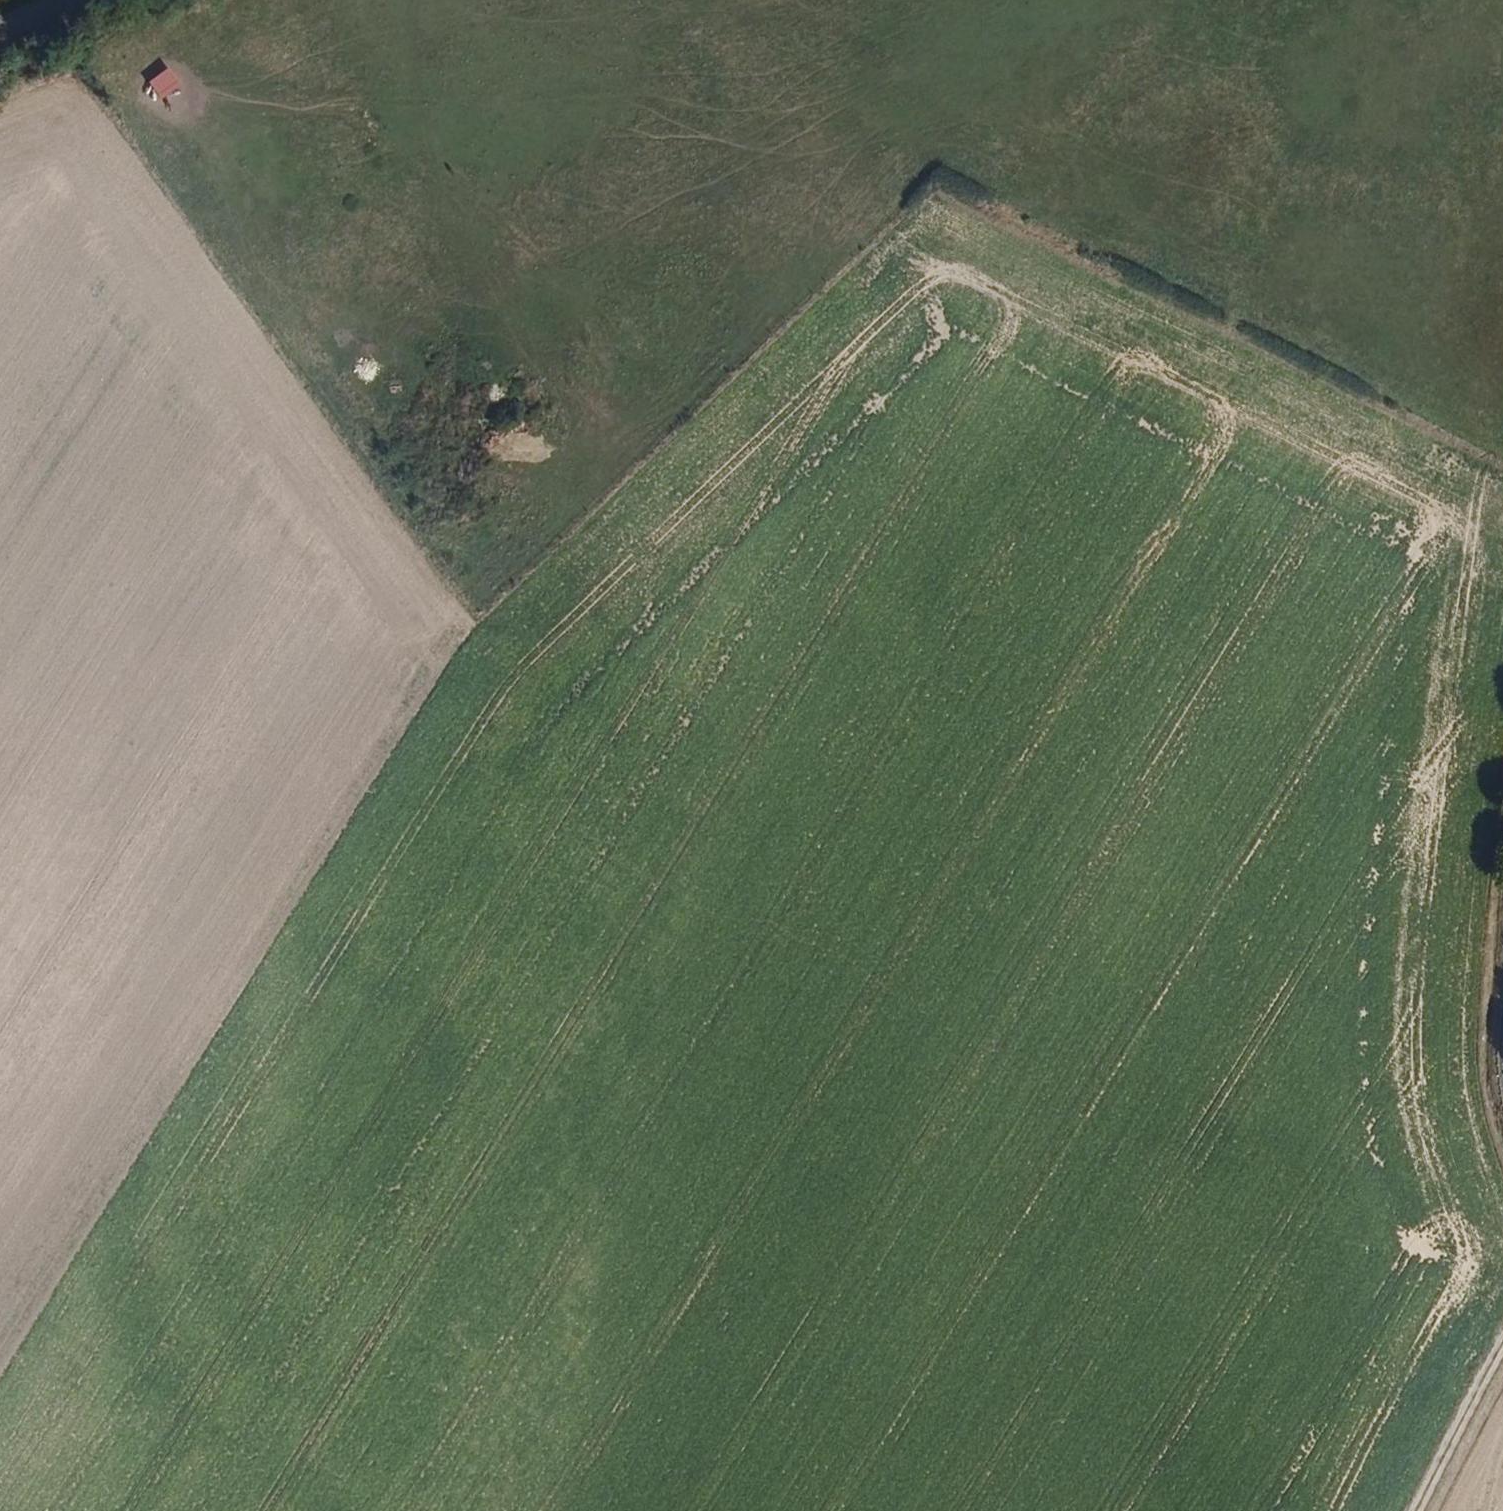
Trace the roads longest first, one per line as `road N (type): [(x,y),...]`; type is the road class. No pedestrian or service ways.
road 1 (track): [(1502,1344),(1418,1510)]

